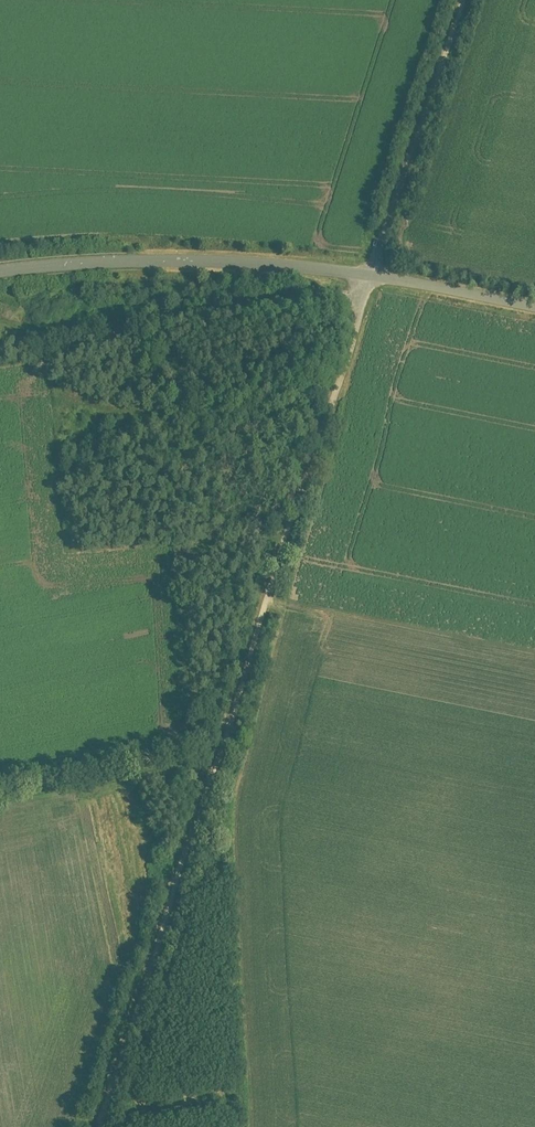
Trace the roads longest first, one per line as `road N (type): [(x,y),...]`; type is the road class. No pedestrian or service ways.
road 1 (track): [(372,276),(98,1126)]
road 2 (unclassified): [(0,277),(112,264),(306,268),(534,309)]
road 3 (track): [(372,276),(462,0)]

